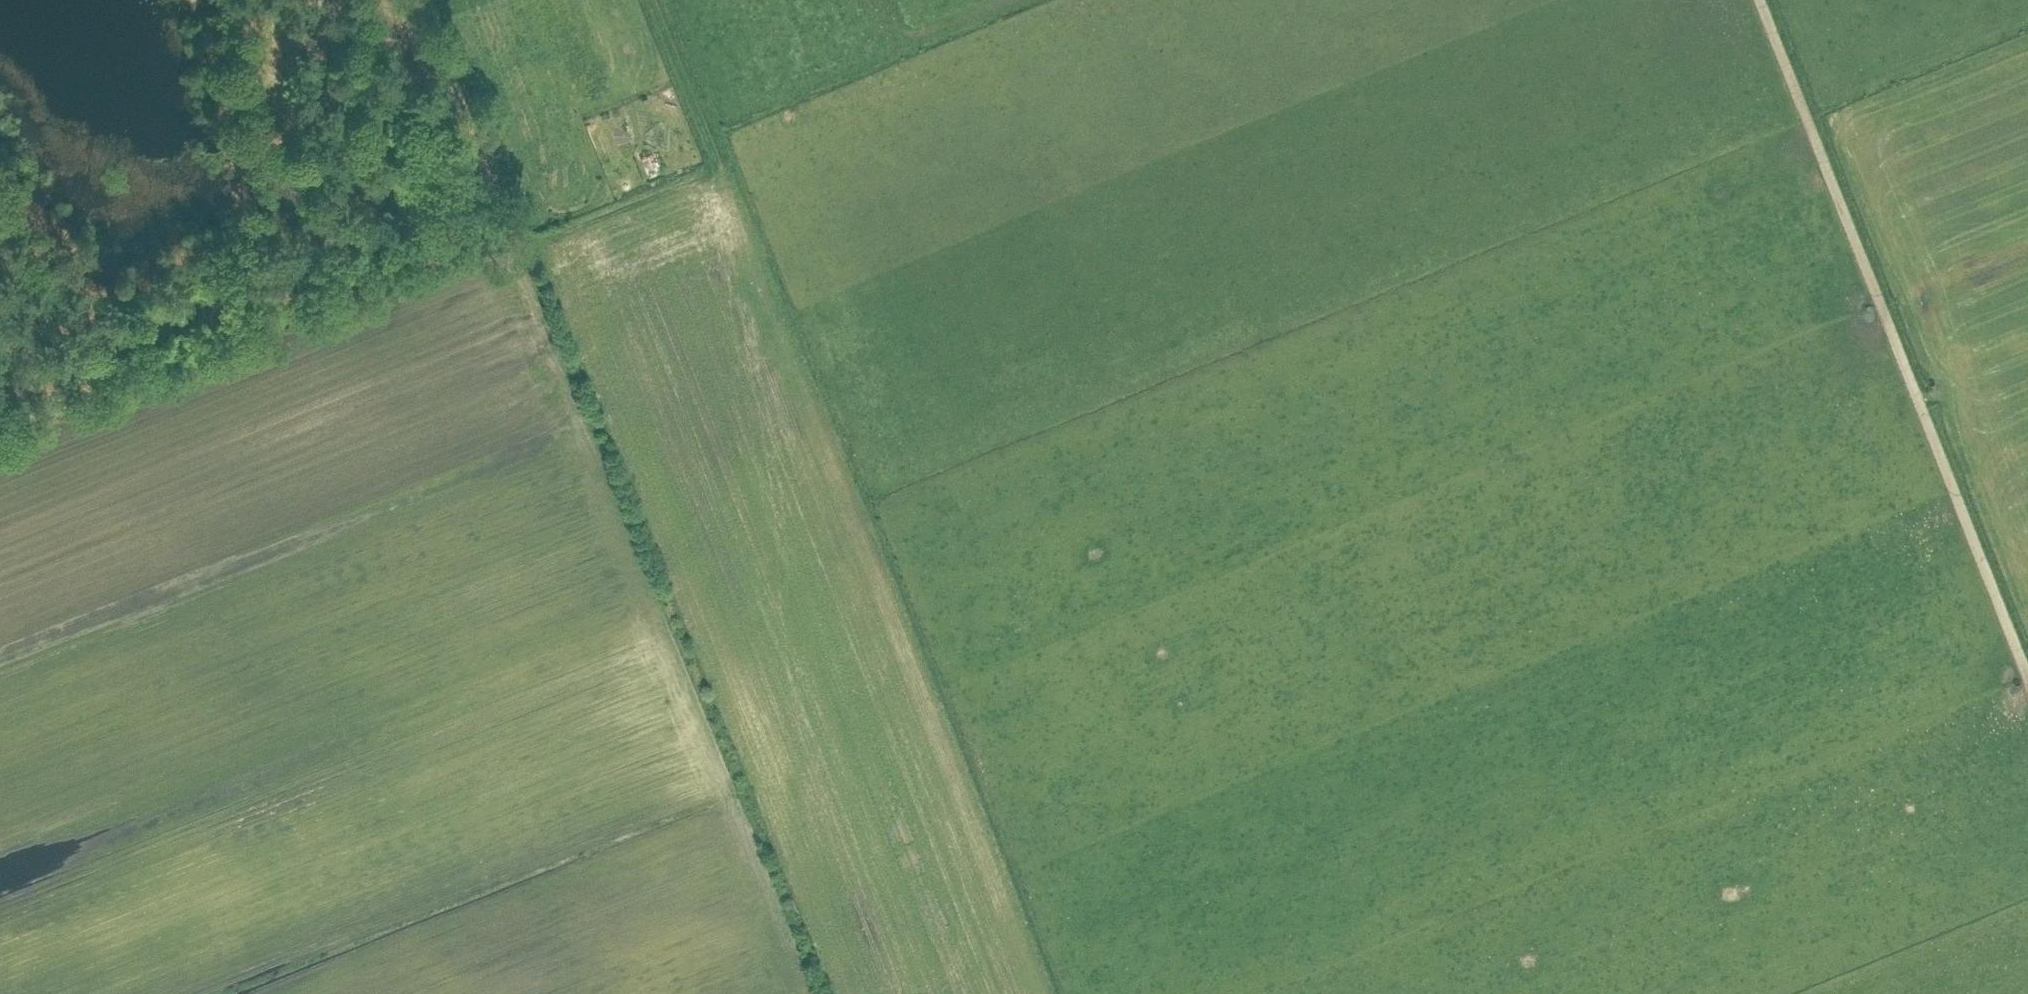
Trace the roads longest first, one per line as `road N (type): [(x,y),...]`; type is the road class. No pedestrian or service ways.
road 1 (track): [(1757,0),(2027,682)]
road 2 (track): [(651,0),(721,168)]

